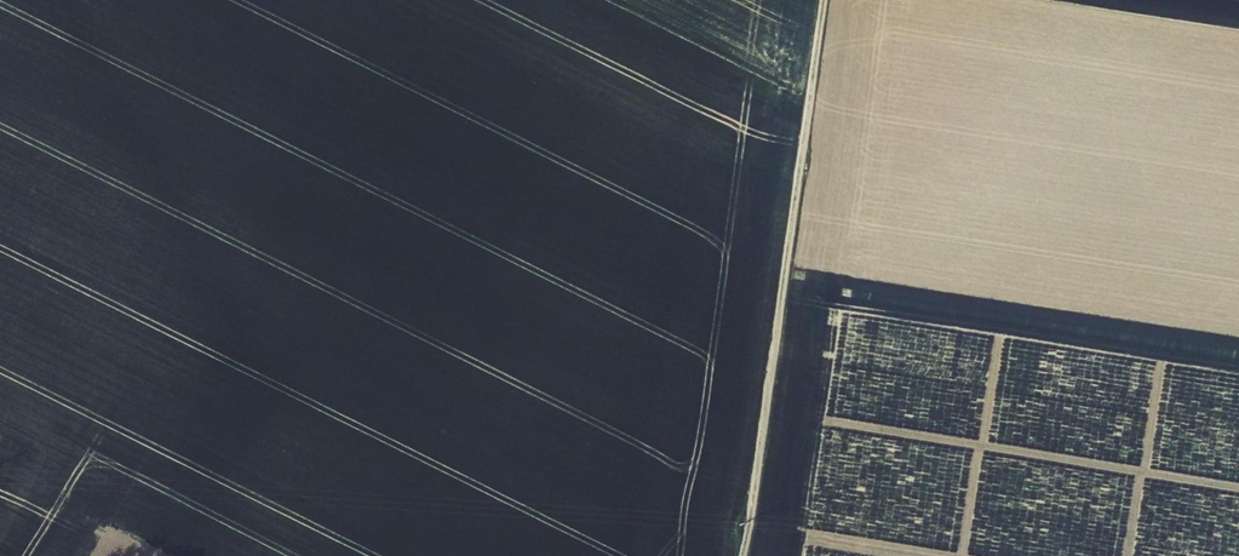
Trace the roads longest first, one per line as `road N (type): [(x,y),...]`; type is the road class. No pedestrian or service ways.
road 1 (track): [(818,0),(735,555)]

